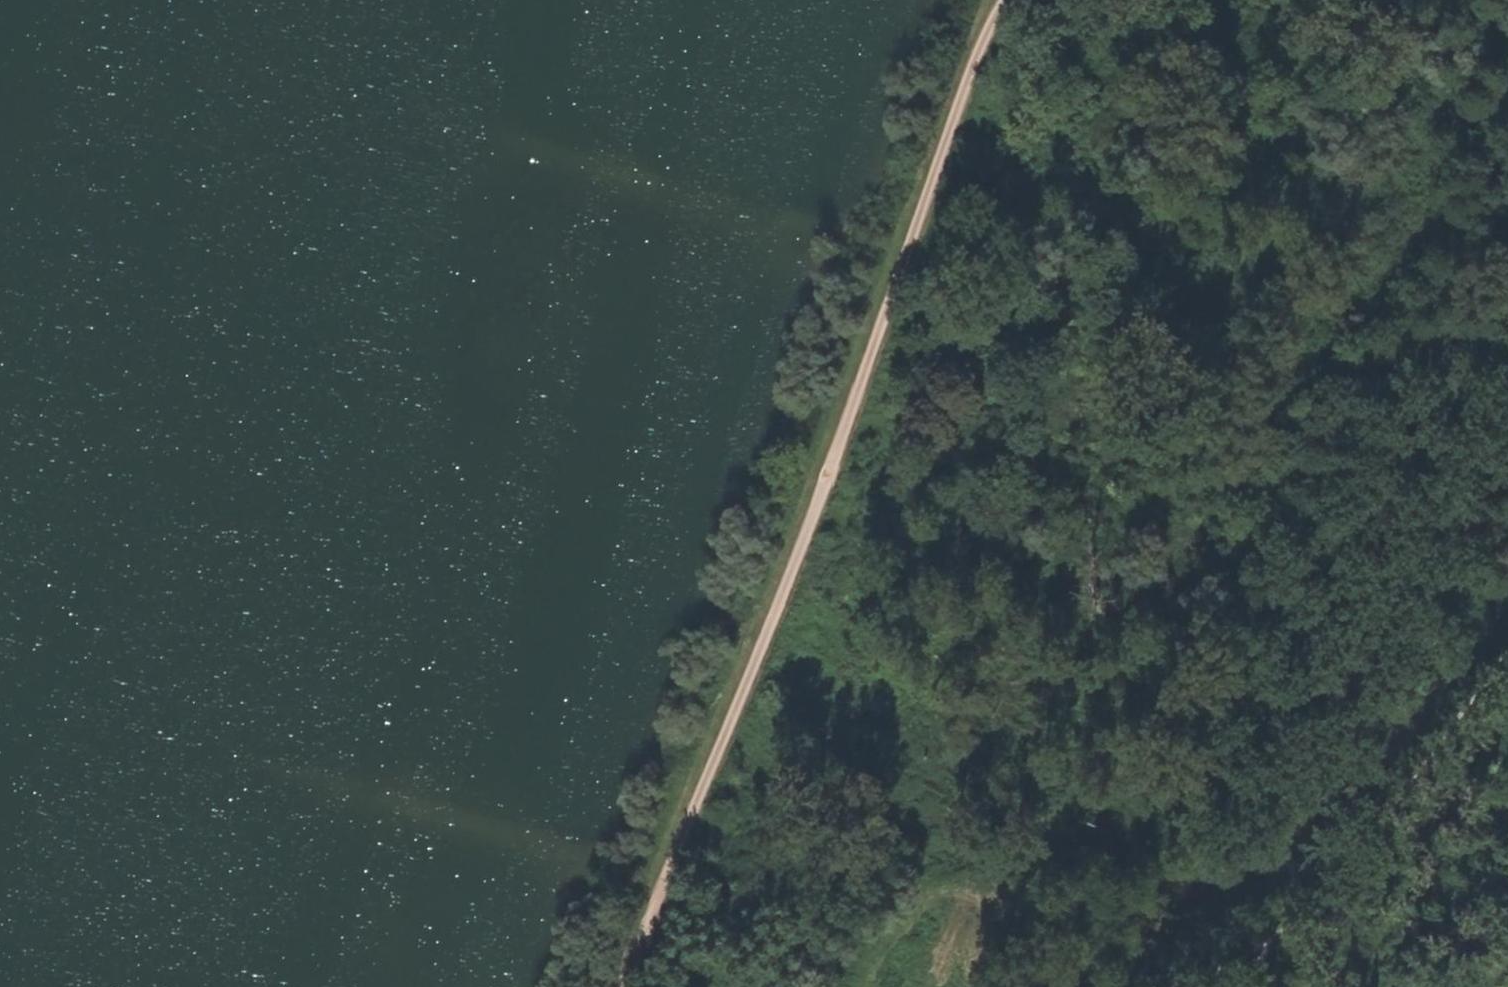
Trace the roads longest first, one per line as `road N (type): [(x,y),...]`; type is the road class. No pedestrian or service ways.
road 1 (track): [(1006,0),(875,367),(629,986)]
road 2 (track): [(1507,662),(1297,930),(1190,986)]

